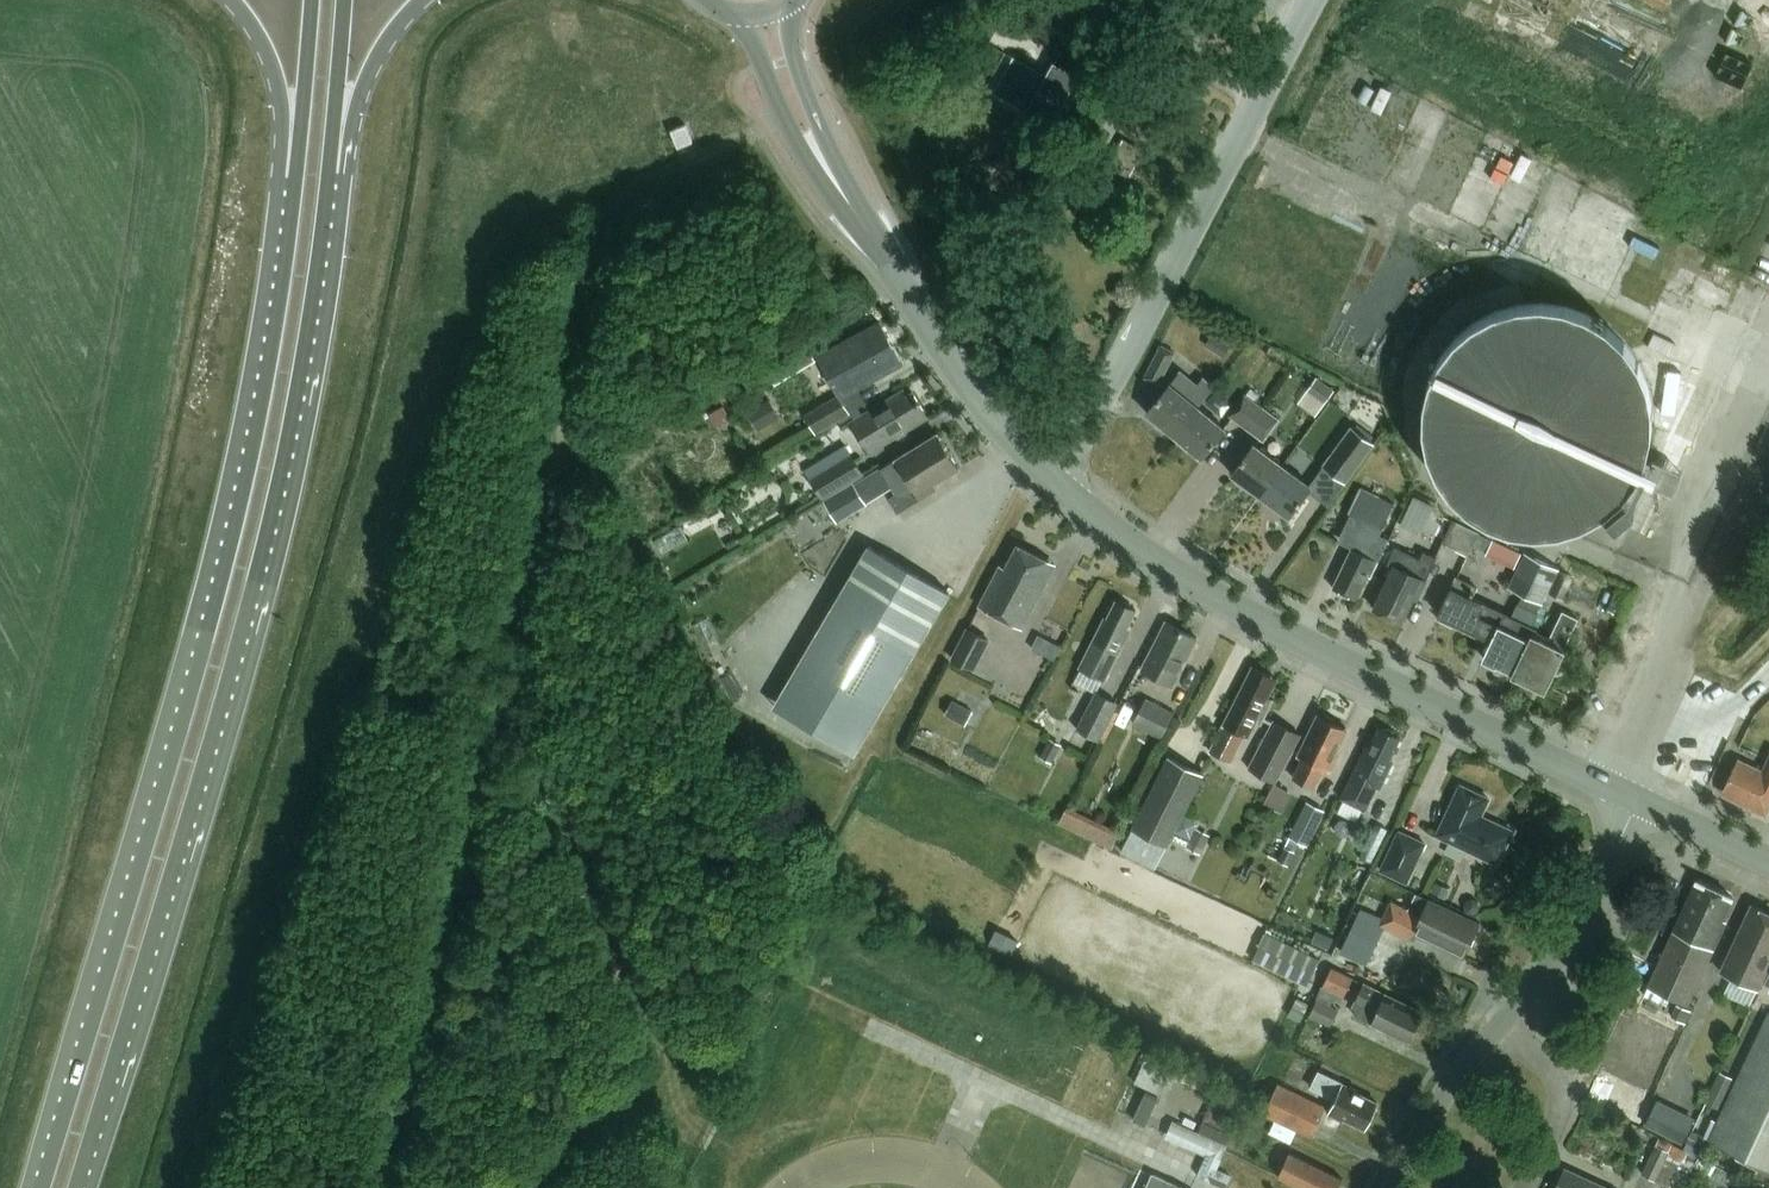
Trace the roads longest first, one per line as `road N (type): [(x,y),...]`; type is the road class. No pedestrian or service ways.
road 1 (trunk): [(76,1187),(201,780),(264,544),(329,173)]
road 2 (trunk): [(296,178),(251,455),(218,598),(42,1187)]
road 3 (primary): [(1640,801),(1195,590),(1046,478)]
road 4 (unclassified): [(1046,478),(1068,455),(1310,0)]
road 5 (primary): [(1046,478),(971,387),(856,218),(811,143),(767,14)]
road 6 (tertiary): [(1503,1021),(1586,914),(1640,801)]
road 7 (tertiary): [(1394,1187),(1465,1062),(1503,1021)]
road 8 (trunk): [(329,173),(381,52),(424,0)]
road 9 (residential): [(1523,1187),(1553,1125),(1558,1094),(1547,1067),(1503,1021)]
road 10 (trunk): [(231,0),(279,90),(296,178)]
road 11 (trunk): [(313,0),(296,178)]
road 12 (trunk): [(329,173),(344,0)]
road 13 (primary): [(1768,863),(1640,801)]

